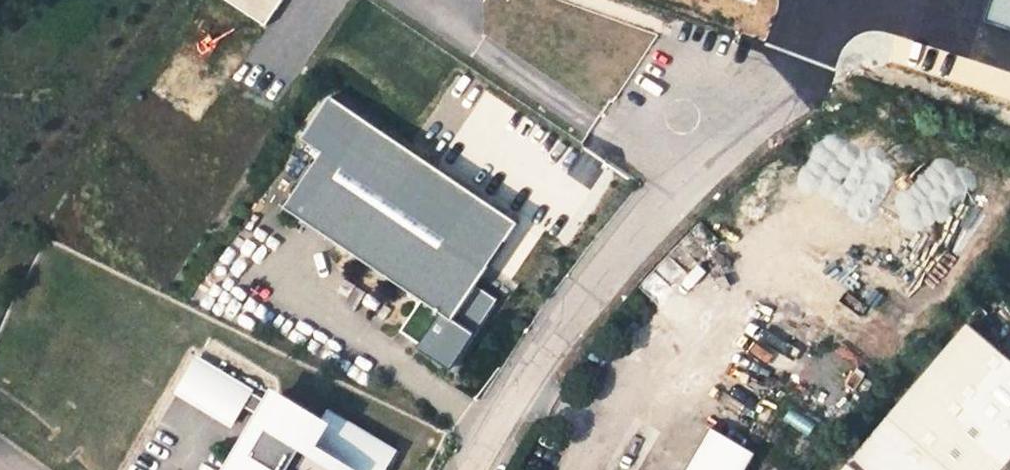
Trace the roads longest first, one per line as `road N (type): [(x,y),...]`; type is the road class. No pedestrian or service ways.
road 1 (unclassified): [(791,69),(636,236),(499,418),(471,469)]

